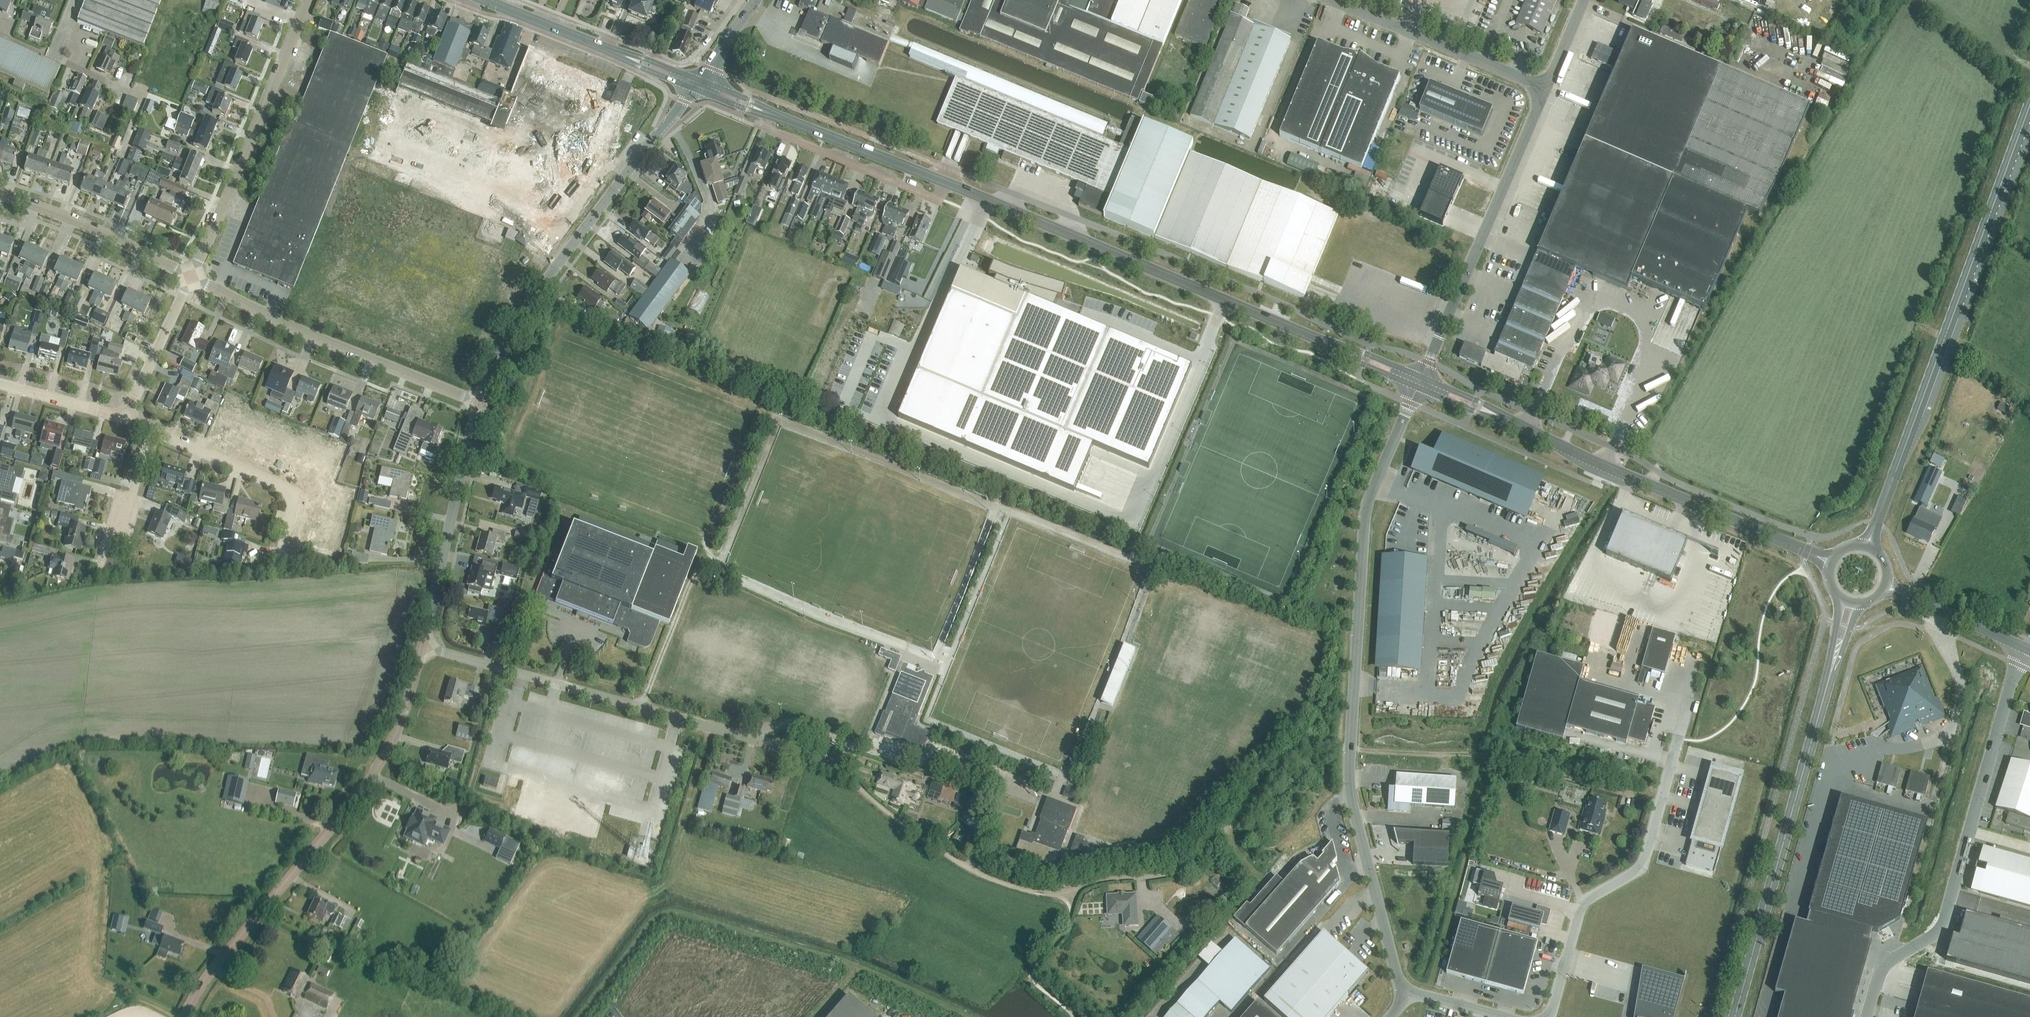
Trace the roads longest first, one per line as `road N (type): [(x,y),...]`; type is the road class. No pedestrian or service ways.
road 1 (track): [(1067,892),(1183,870),(1285,763),(1315,748),(1496,758),(1661,803)]
road 2 (unclassified): [(1420,382),(1369,507),(1350,748),(1350,789),(1403,991)]
road 3 (secondary): [(1420,382),(943,181)]
road 4 (primary): [(1868,545),(2029,115)]
road 5 (secondary): [(1830,561),(1420,382)]
road 6 (tertiary): [(185,1016),(215,966),(373,774),(423,647)]
road 7 (primary): [(1737,1016),(1850,603)]
road 8 (unclassified): [(2026,648),(1947,918),(1937,937),(1881,973),(1869,1016)]
road 9 (tertiary): [(476,403),(529,304),(698,85)]
road 10 (unclassified): [(744,738),(423,647)]
road 11 (unclassified): [(1678,739),(1640,869),(1582,903),(1549,1016)]
road 12 (unclassified): [(1420,382),(1545,89)]
road 13 (residential): [(476,403),(191,277)]
road 14 (unclassified): [(744,738),(796,723),(866,748),(957,759),(1038,793)]
road 15 (residential): [(191,277),(307,0)]
road 16 (track): [(821,763),(975,872),(1037,892),(1067,892)]
road 17 (tertiary): [(423,647),(476,403)]
road 18 (unclassified): [(1545,89),(1330,0)]
road 19 (residential): [(280,560),(297,495),(149,428)]
road 20 (secondary): [(698,85),(487,0)]
road 21 (residential): [(771,114),(766,129),(936,200),(943,181)]
road 22 (residential): [(191,277),(0,194)]
road 23 (secondary): [(943,181),(771,114)]
road 24 (residential): [(123,417),(191,277)]
road 25 (secondary): [(2026,648),(1886,585)]
road 26 (residential): [(0,383),(123,417)]

